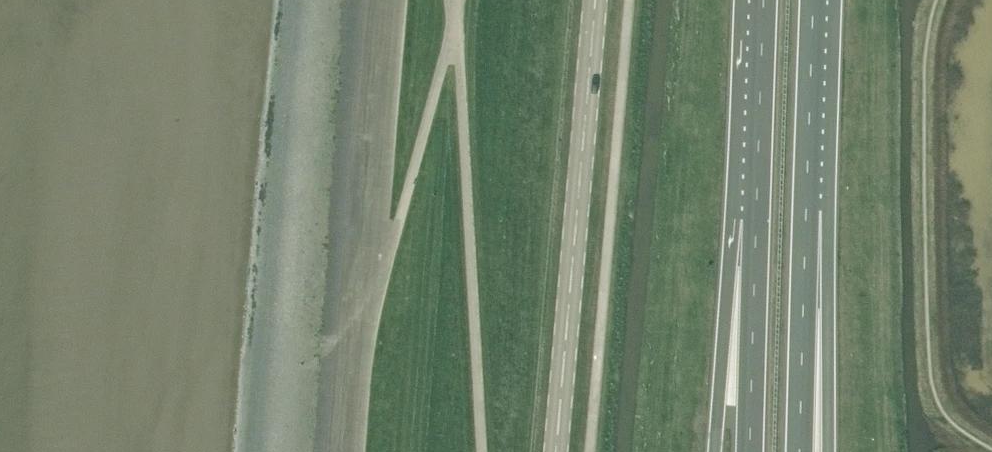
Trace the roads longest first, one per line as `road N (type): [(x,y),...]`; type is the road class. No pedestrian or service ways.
road 1 (secondary): [(554,451),(595,0)]
road 2 (trunk): [(755,208),(729,268),(715,451)]
road 3 (trunk): [(828,451),(829,306),(807,209)]
road 4 (trunk): [(755,208),(750,451)]
road 5 (trunk): [(799,451),(807,209)]
road 6 (trunk): [(807,209),(814,0)]
road 7 (trunk): [(763,0),(755,208)]

